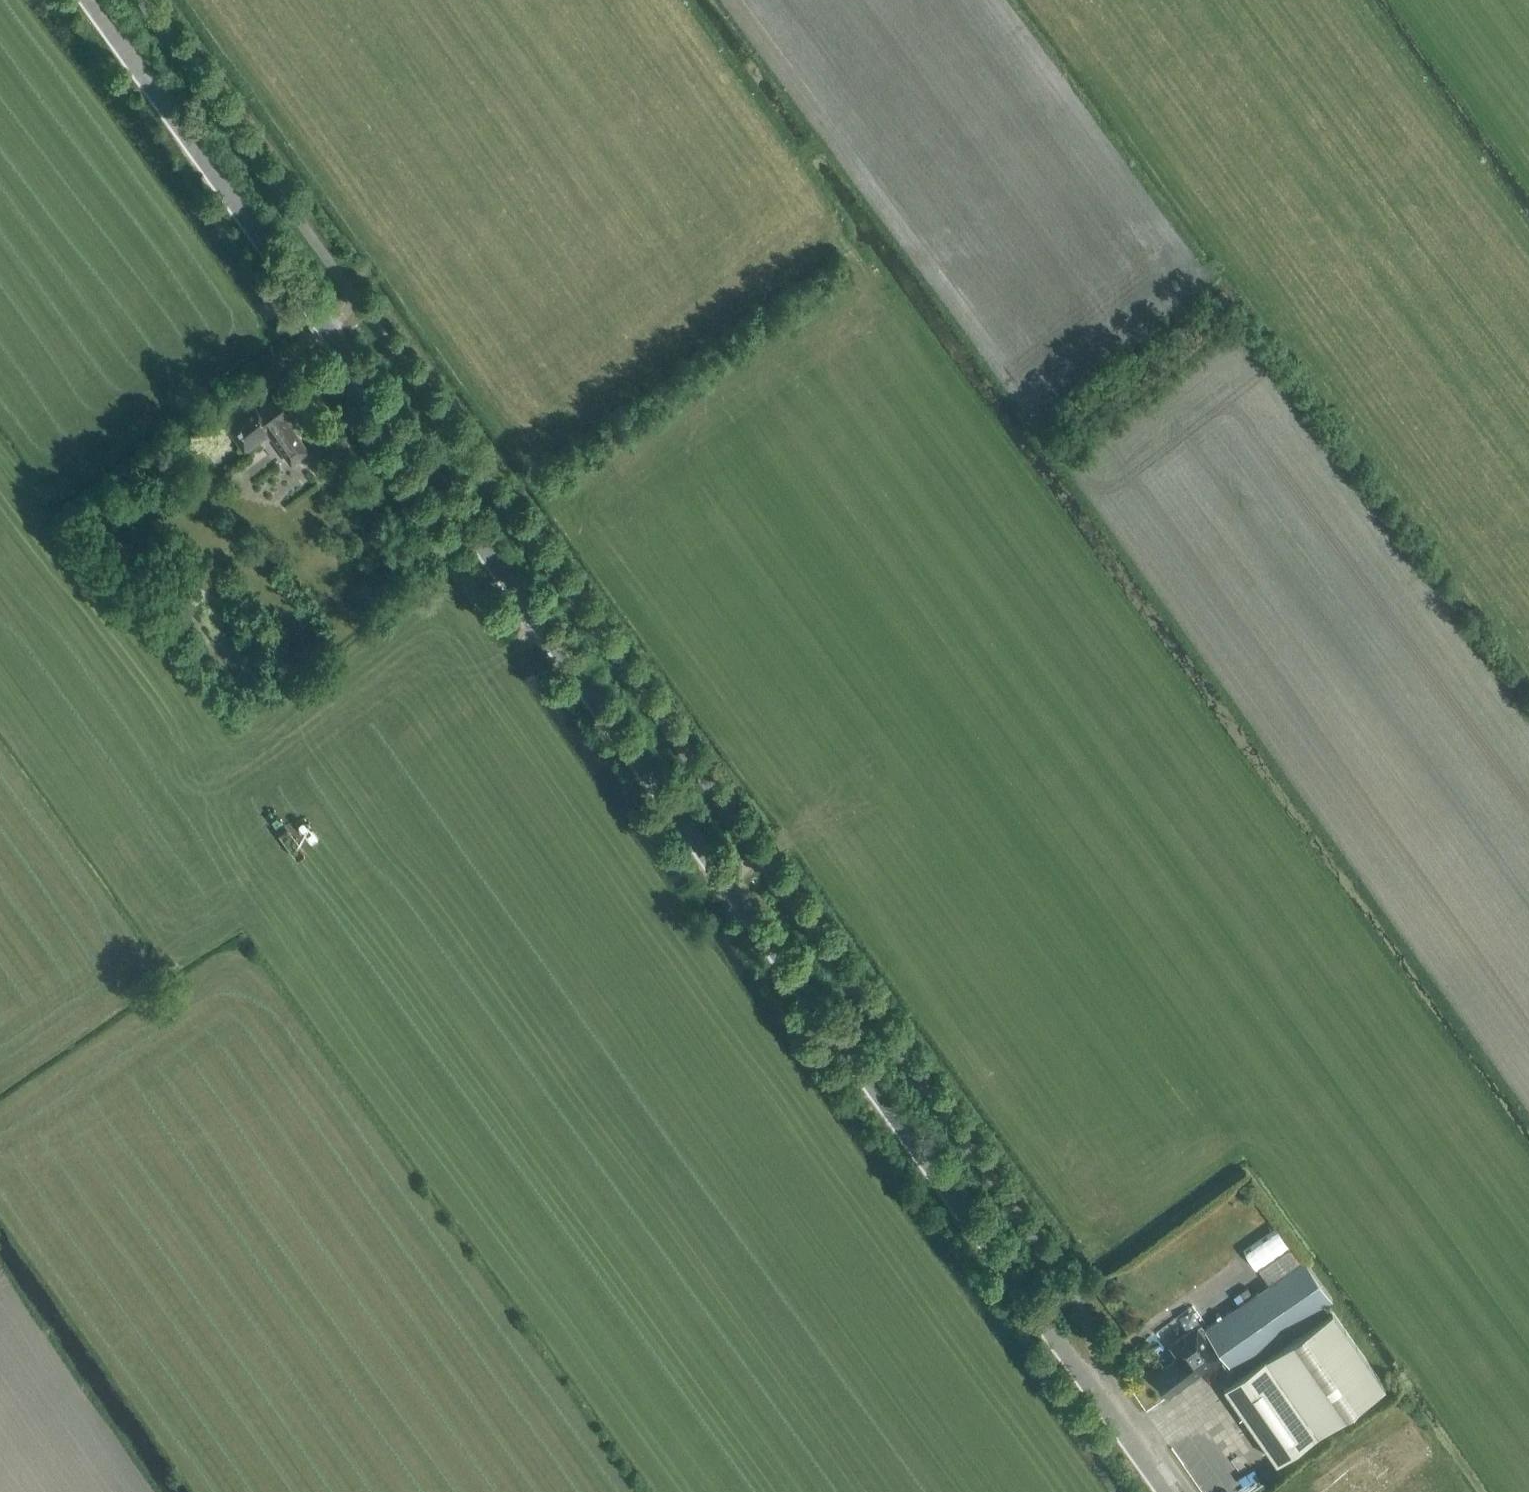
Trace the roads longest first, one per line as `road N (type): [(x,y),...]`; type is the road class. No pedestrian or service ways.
road 1 (tertiary): [(1165,1491),(89,0)]

